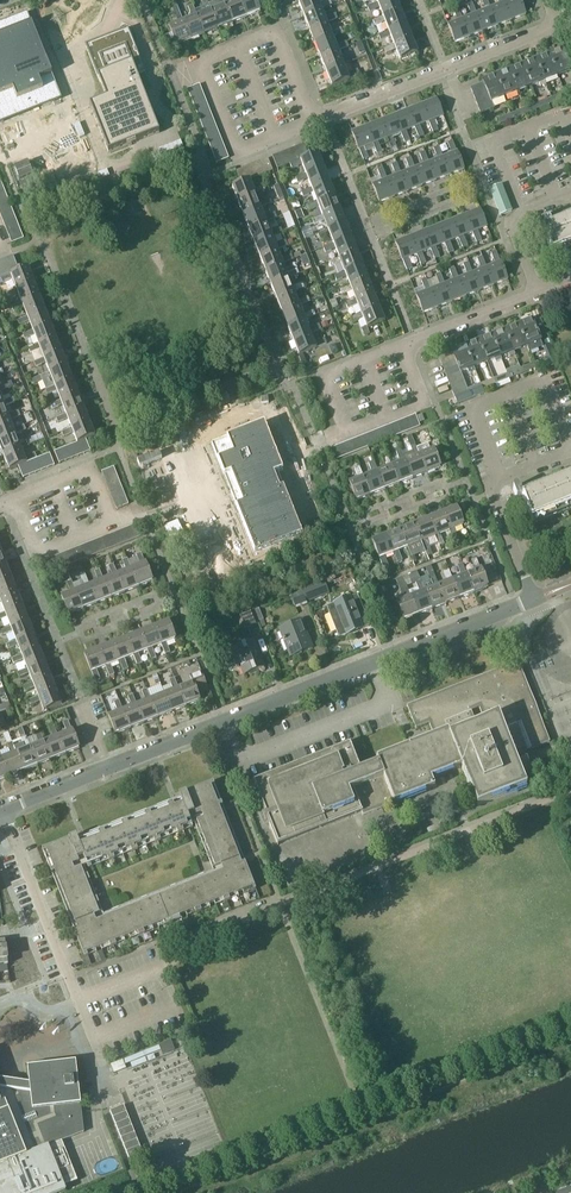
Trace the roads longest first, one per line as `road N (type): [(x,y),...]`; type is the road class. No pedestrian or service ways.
road 1 (residential): [(3,813),(531,599)]
road 2 (residential): [(311,120),(277,31),(201,60),(235,149),(272,135)]
road 3 (residential): [(311,120),(570,22)]
road 4 (residential): [(406,343),(428,404),(346,437),(322,376)]
road 5 (residential): [(17,498),(89,469),(110,521),(37,550)]
road 6 (unclassified): [(71,982),(3,813)]
road 7 (residential): [(406,343),(534,296)]

